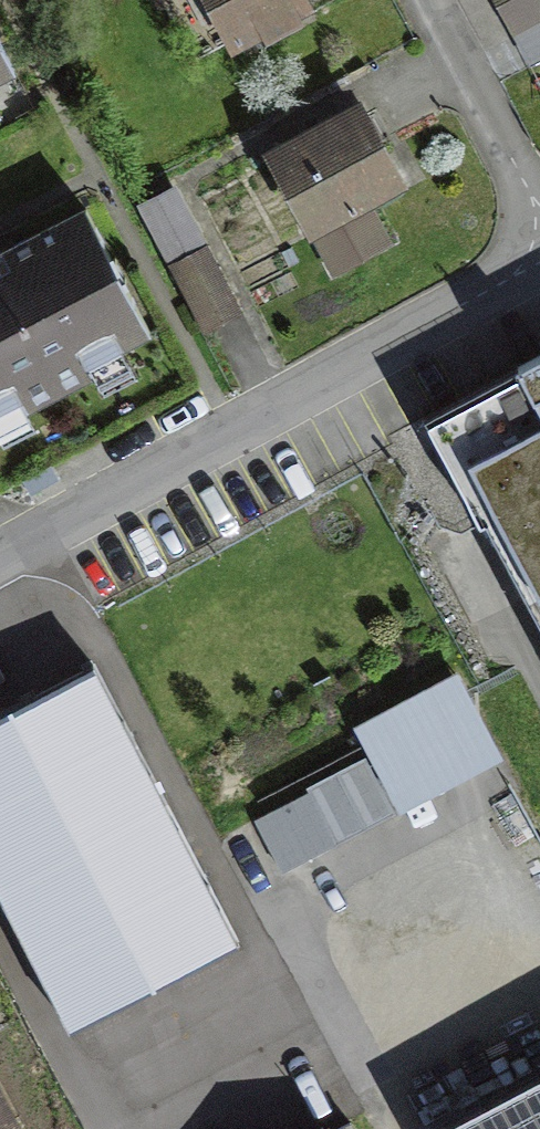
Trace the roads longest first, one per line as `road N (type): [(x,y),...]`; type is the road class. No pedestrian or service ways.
road 1 (residential): [(0,550),(539,262)]
road 2 (residential): [(539,223),(422,0)]

